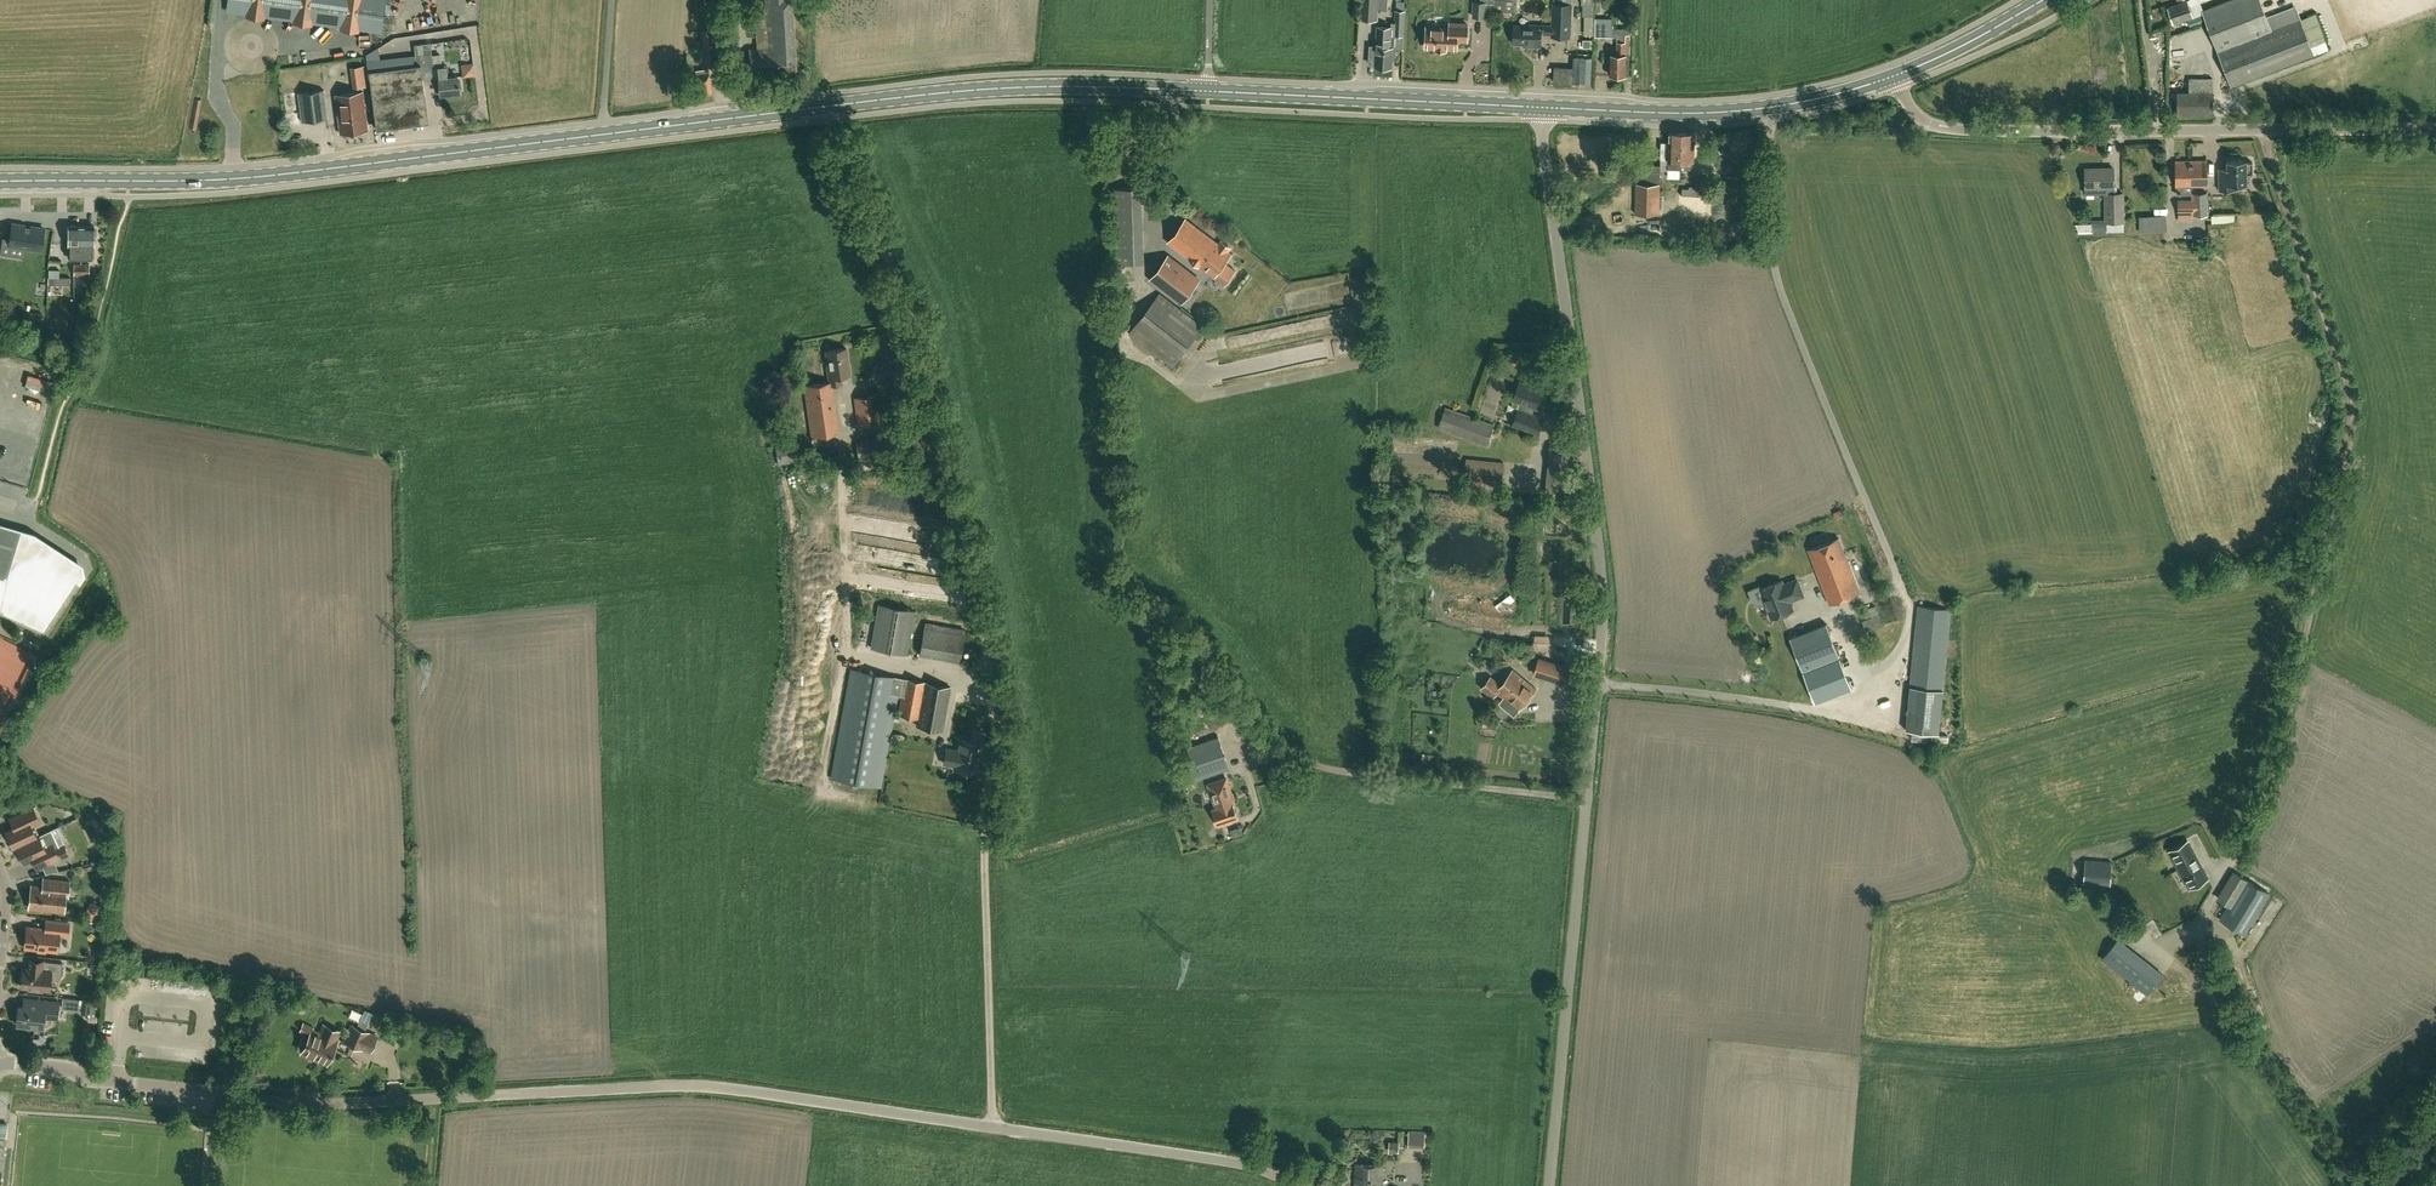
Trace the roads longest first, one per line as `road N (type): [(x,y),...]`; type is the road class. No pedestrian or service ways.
road 1 (unclassified): [(1549,1185),(1602,582),(1537,108)]
road 2 (unclassified): [(1294,1185),(1230,1161),(726,1088),(253,1097)]
road 3 (secondary): [(0,181),(234,179),(817,109)]
road 4 (unclassified): [(996,745),(988,658),(923,338),(817,109)]
road 5 (unclassified): [(2435,130),(1946,128),(1920,119),(1895,76)]
road 6 (secondary): [(817,109),(1022,87),(1207,91)]
road 7 (secondary): [(1537,108),(1736,111),(1895,76)]
road 8 (secondary): [(1207,91),(1537,108)]
road 9 (residential): [(0,1066),(253,1097)]
road 10 (secondary): [(1895,76),(2043,0)]

